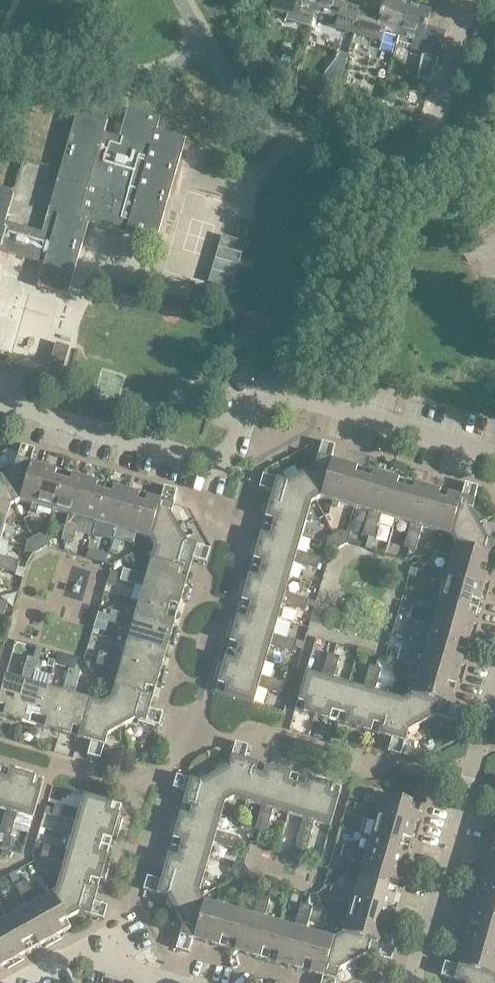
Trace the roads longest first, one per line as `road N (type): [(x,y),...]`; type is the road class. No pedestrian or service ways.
road 1 (residential): [(321,406),(301,399),(261,406),(217,463),(174,458),(0,405)]
road 2 (residential): [(413,982),(494,705)]
road 3 (residential): [(321,406),(380,176)]
road 4 (residential): [(494,451),(321,406)]
road 5 (residential): [(471,0),(426,153)]

